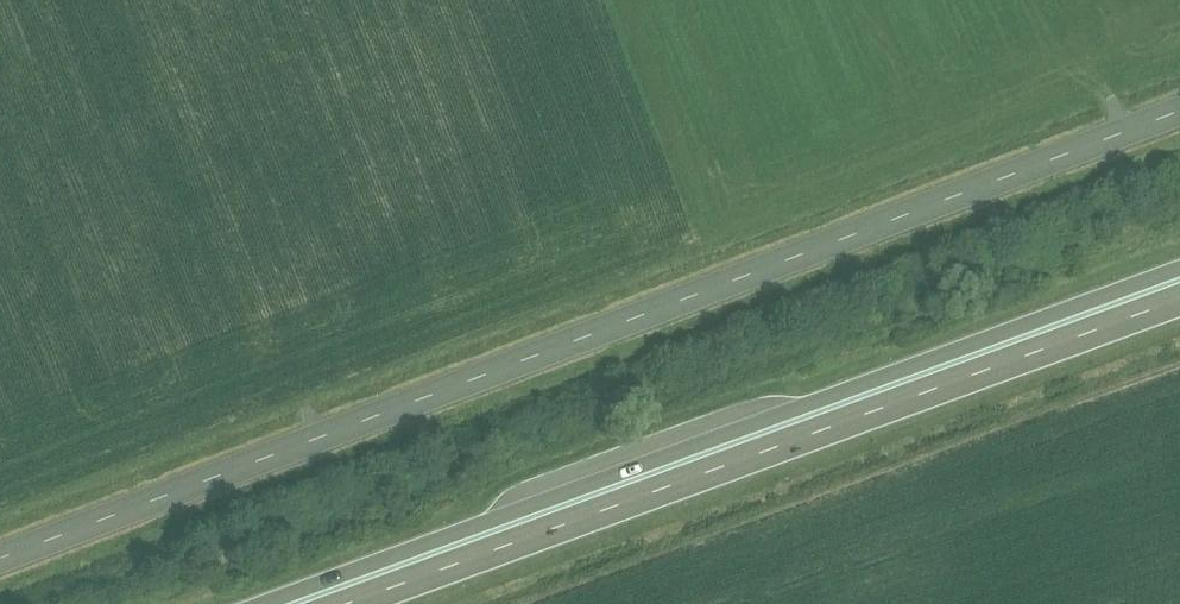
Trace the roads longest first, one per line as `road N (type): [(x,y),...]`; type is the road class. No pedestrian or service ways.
road 1 (secondary): [(0,557),(1179,107)]
road 2 (trunk): [(326,603),(1179,292)]

